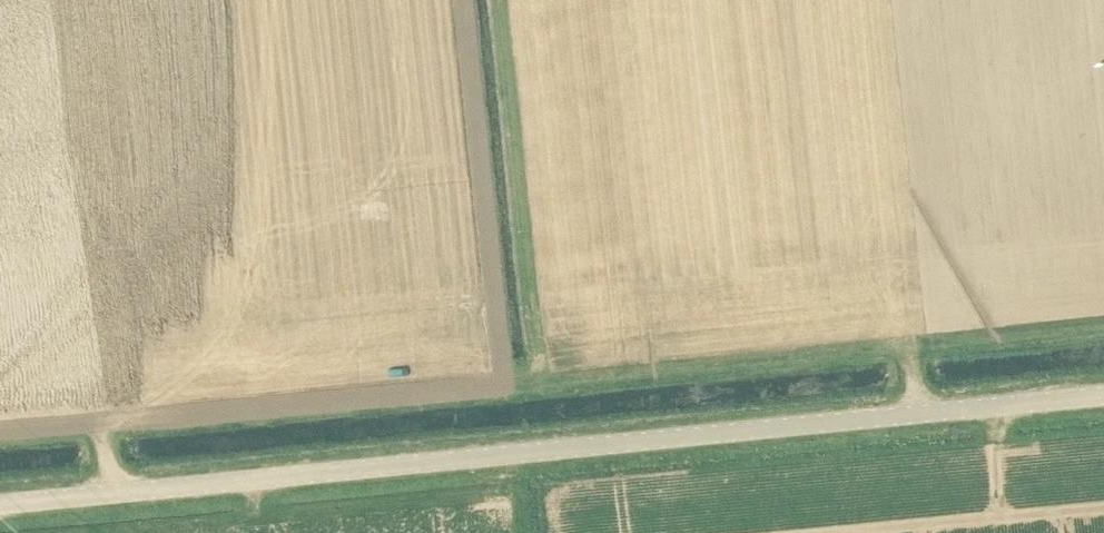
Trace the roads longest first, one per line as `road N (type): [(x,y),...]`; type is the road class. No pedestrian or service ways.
road 1 (unclassified): [(0,501),(1103,393)]

